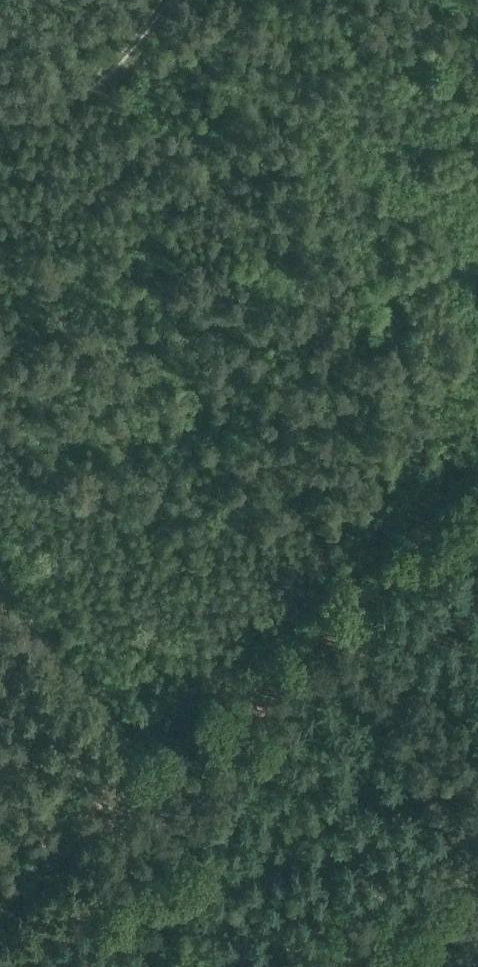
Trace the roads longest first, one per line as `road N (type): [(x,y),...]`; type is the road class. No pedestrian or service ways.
road 1 (track): [(0,906),(477,500)]
road 2 (track): [(0,115),(71,100),(115,66),(166,0)]

